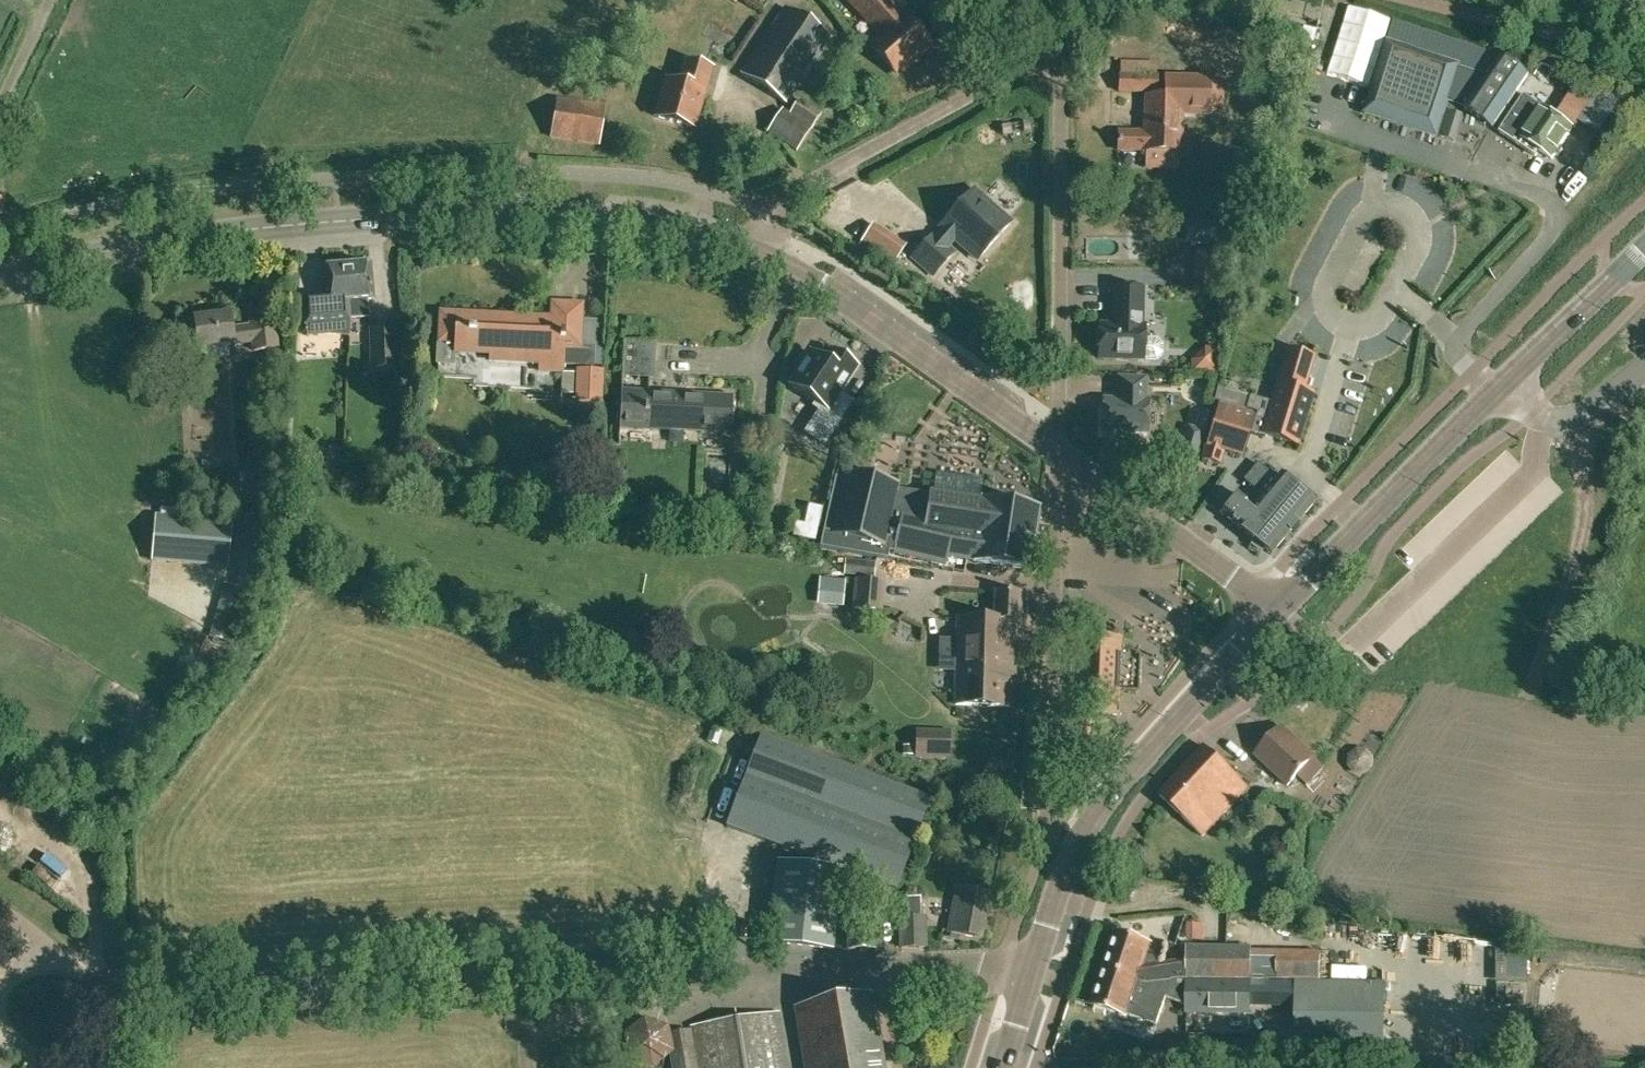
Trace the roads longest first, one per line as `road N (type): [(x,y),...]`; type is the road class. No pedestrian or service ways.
road 1 (residential): [(1002,966),(920,961),(127,996)]
road 2 (tertiary): [(750,249),(640,222),(377,220),(223,232),(0,272)]
road 3 (tertiary): [(1030,973),(1074,852),(1119,785),(1276,610)]
road 4 (residential): [(1062,451),(1056,49)]
road 5 (residential): [(1046,842),(1062,451)]
road 6 (tertiary): [(1062,451),(799,271),(750,249)]
road 7 (residential): [(775,215),(804,187),(1056,49)]
road 8 (tertiary): [(1276,610),(1505,381)]
road 9 (tertiary): [(1276,610),(1062,451)]
road 10 (tertiary): [(1505,381),(1644,249)]
road 11 (residential): [(1505,381),(1541,415),(1566,421),(1641,369)]

